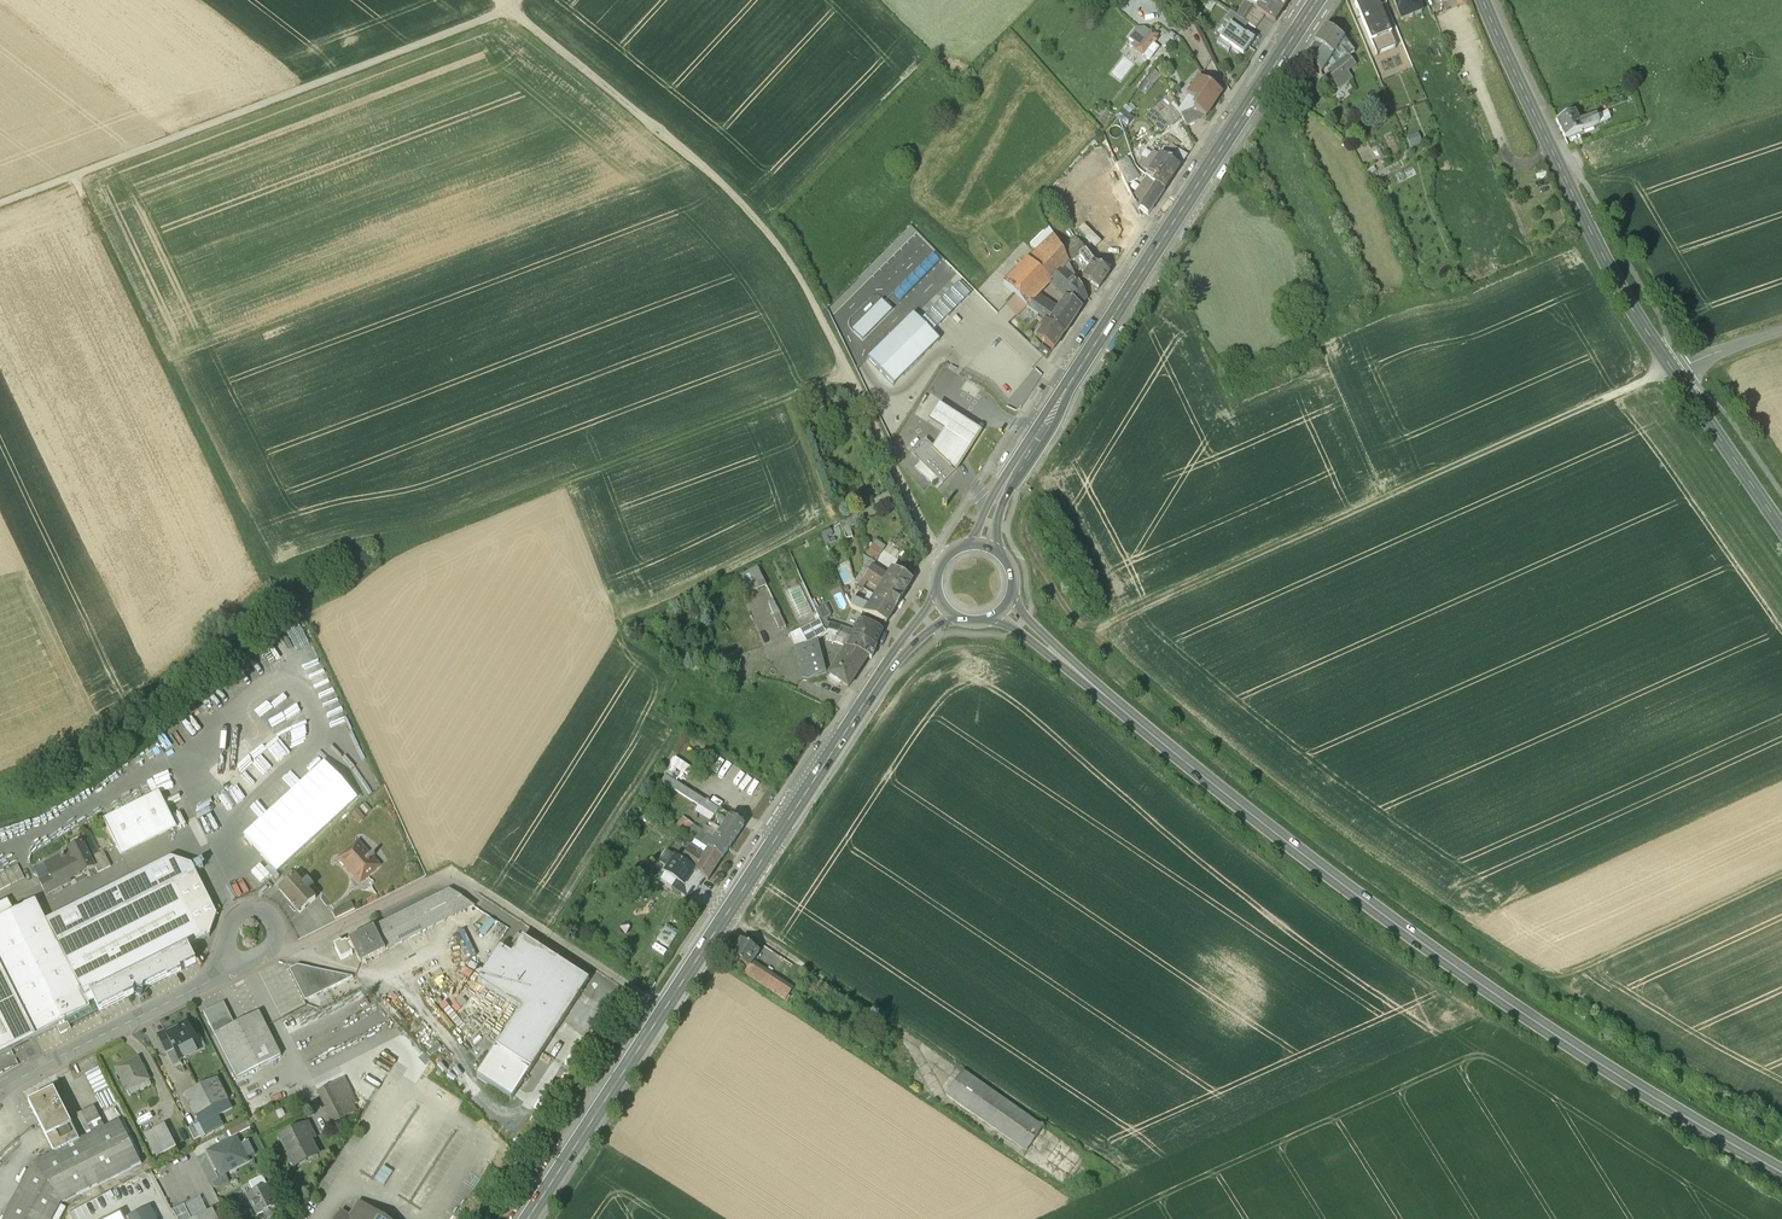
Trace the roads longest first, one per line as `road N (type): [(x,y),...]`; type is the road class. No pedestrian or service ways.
road 1 (track): [(849,377),(277,605),(241,626),(132,735),(75,776),(0,806)]
road 2 (primary): [(1003,609),(1363,899),(1519,1009),(1781,1171)]
road 3 (track): [(1781,875),(1546,975),(1247,764),(1106,644)]
road 4 (primary): [(944,605),(898,651),(526,1218)]
road 5 (track): [(947,559),(925,535),(842,358),(770,237),(718,179),(498,0)]
road 6 (secondary): [(982,547),(991,499),(1042,434),(1320,0)]
road 7 (track): [(1672,368),(1116,618),(1105,624),(1106,644)]
road 8 (secondary): [(1483,0),(1624,297),(1781,530)]
road 9 (track): [(75,177),(266,571),(355,539),(412,529),(421,543)]
road 10 (track): [(0,204),(495,15),(517,0)]
road 11 (unclassified): [(0,1089),(215,978)]

